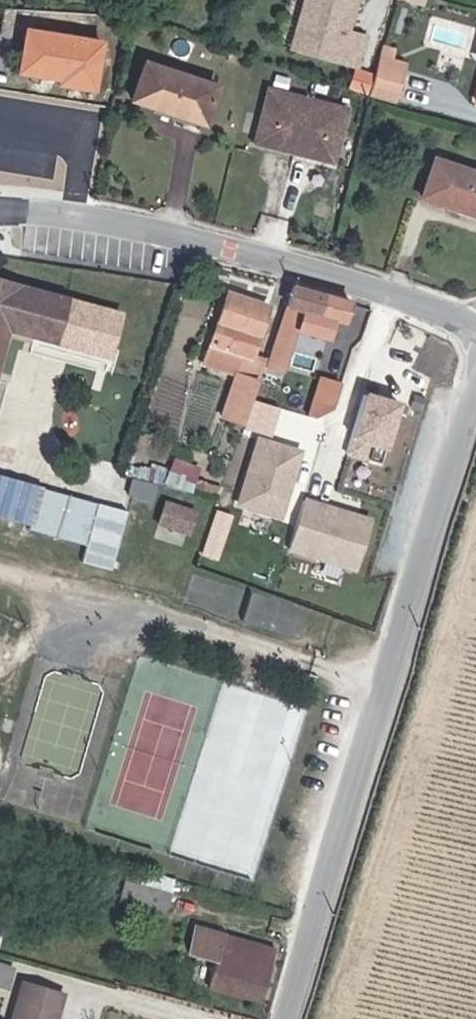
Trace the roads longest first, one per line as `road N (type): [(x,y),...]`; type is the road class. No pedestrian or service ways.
road 1 (unclassified): [(475,381),(285,1018)]
road 2 (unclassified): [(0,211),(125,222),(315,271),(475,325)]

